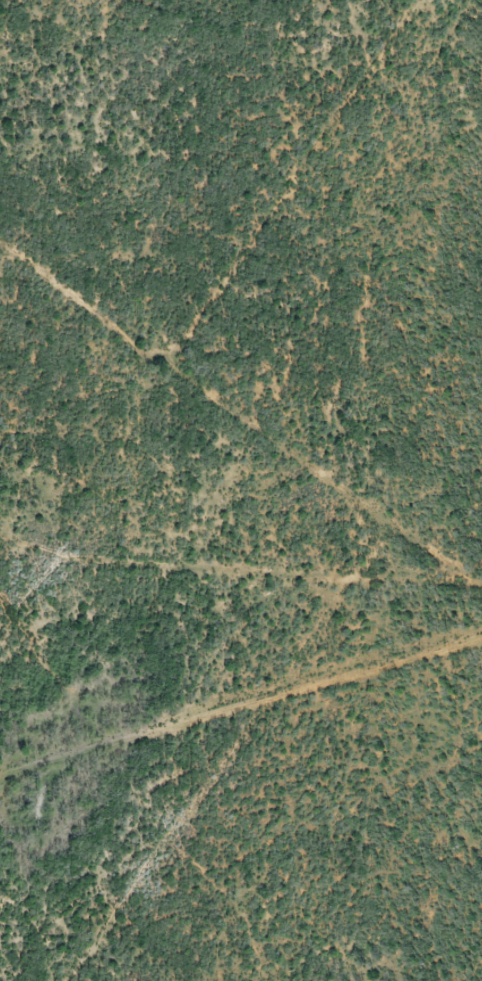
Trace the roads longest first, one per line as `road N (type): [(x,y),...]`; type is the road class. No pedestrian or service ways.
road 1 (residential): [(0,547),(205,605),(481,614)]

